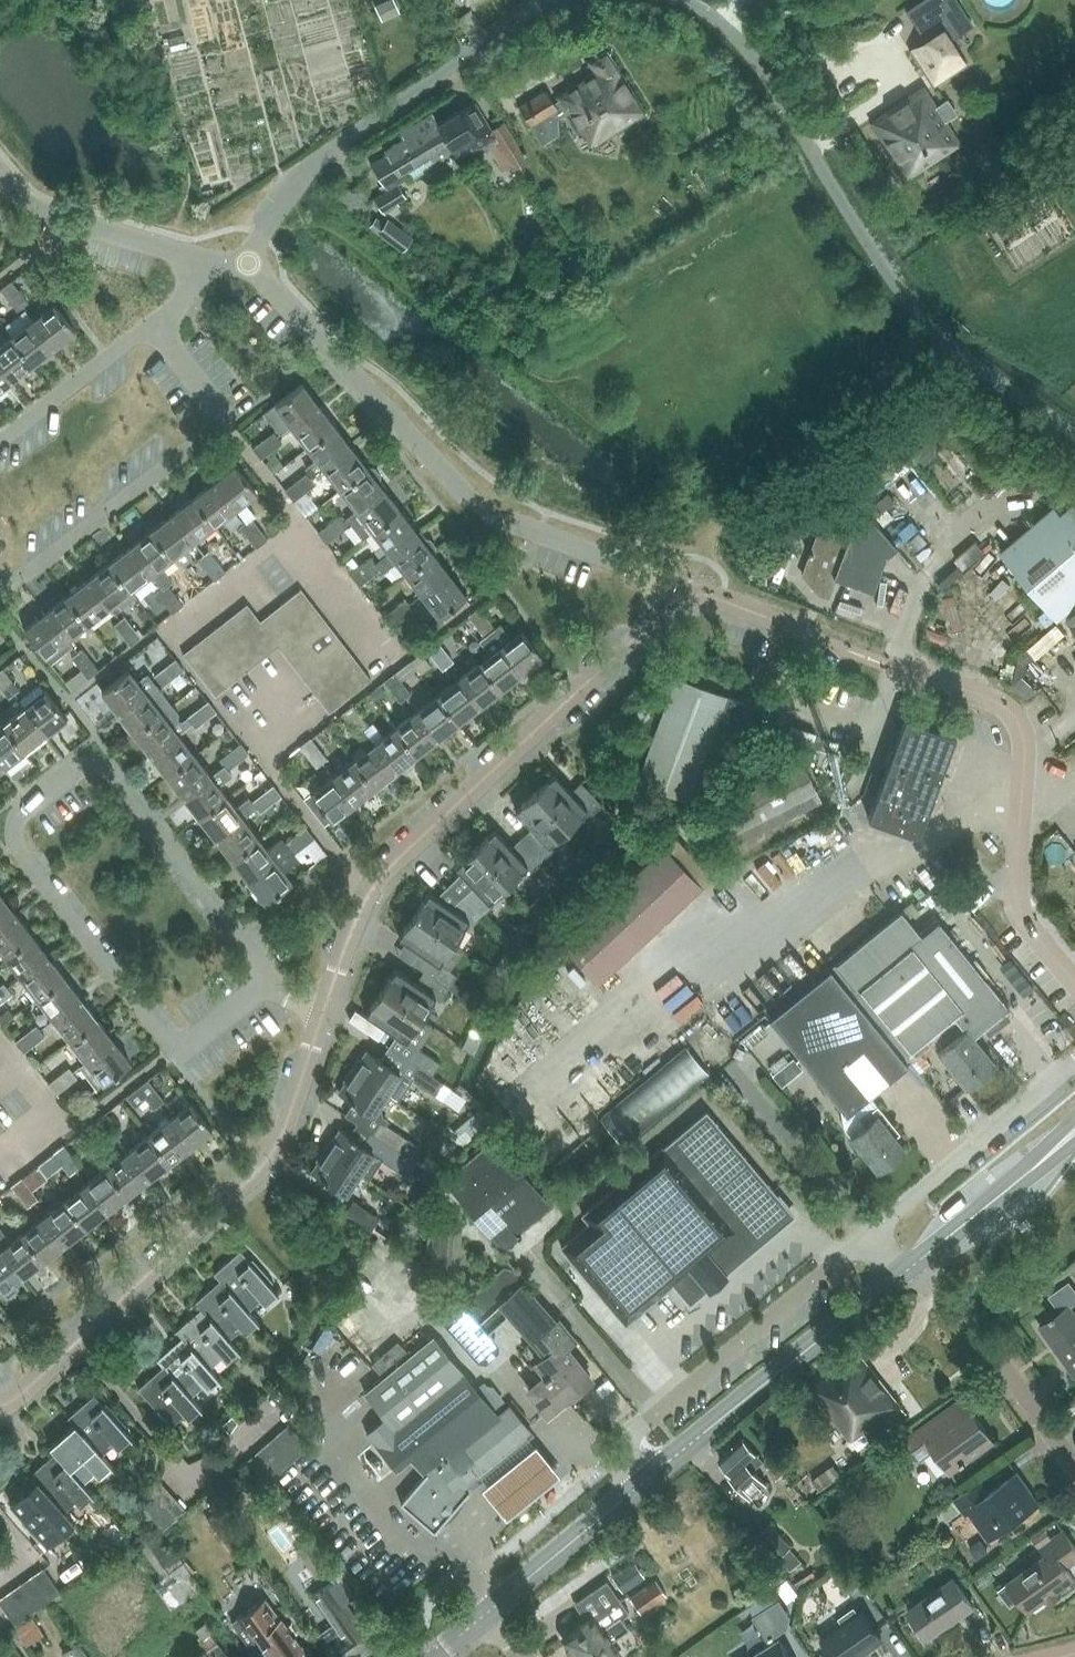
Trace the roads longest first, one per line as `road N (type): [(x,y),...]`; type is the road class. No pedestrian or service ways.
road 1 (residential): [(264,984),(263,967),(113,774),(77,768),(18,818),(19,850),(172,1040),(194,1041),(261,989)]
road 2 (unclassified): [(1074,438),(966,360),(905,298),(748,51),(685,0)]
road 3 (residential): [(671,604),(642,572),(493,519),(249,263)]
road 4 (residential): [(324,1011),(378,877),(671,604)]
road 5 (residential): [(0,1407),(267,1162),(324,1011)]
road 6 (residential): [(1074,983),(1017,909),(1025,753),(1018,725),(981,696),(867,658)]
road 7 (unclassified): [(549,0),(317,160),(249,263)]
road 8 (residential): [(869,1239),(621,1451),(647,1480)]
road 9 (tertiary): [(647,1480),(897,1278)]
road 10 (residential): [(0,580),(29,574),(209,435),(217,415)]
road 11 (residential): [(1074,1063),(869,1239)]
road 12 (residential): [(197,259),(42,213),(0,173)]
road 13 (tertiary): [(486,1615),(647,1480)]
road 14 (residential): [(157,327),(0,443)]
road 15 (residential): [(1074,1467),(983,1341)]
road 16 (residential): [(807,637),(705,595),(671,604)]
road 17 (tertiary): [(897,1278),(997,1198)]

